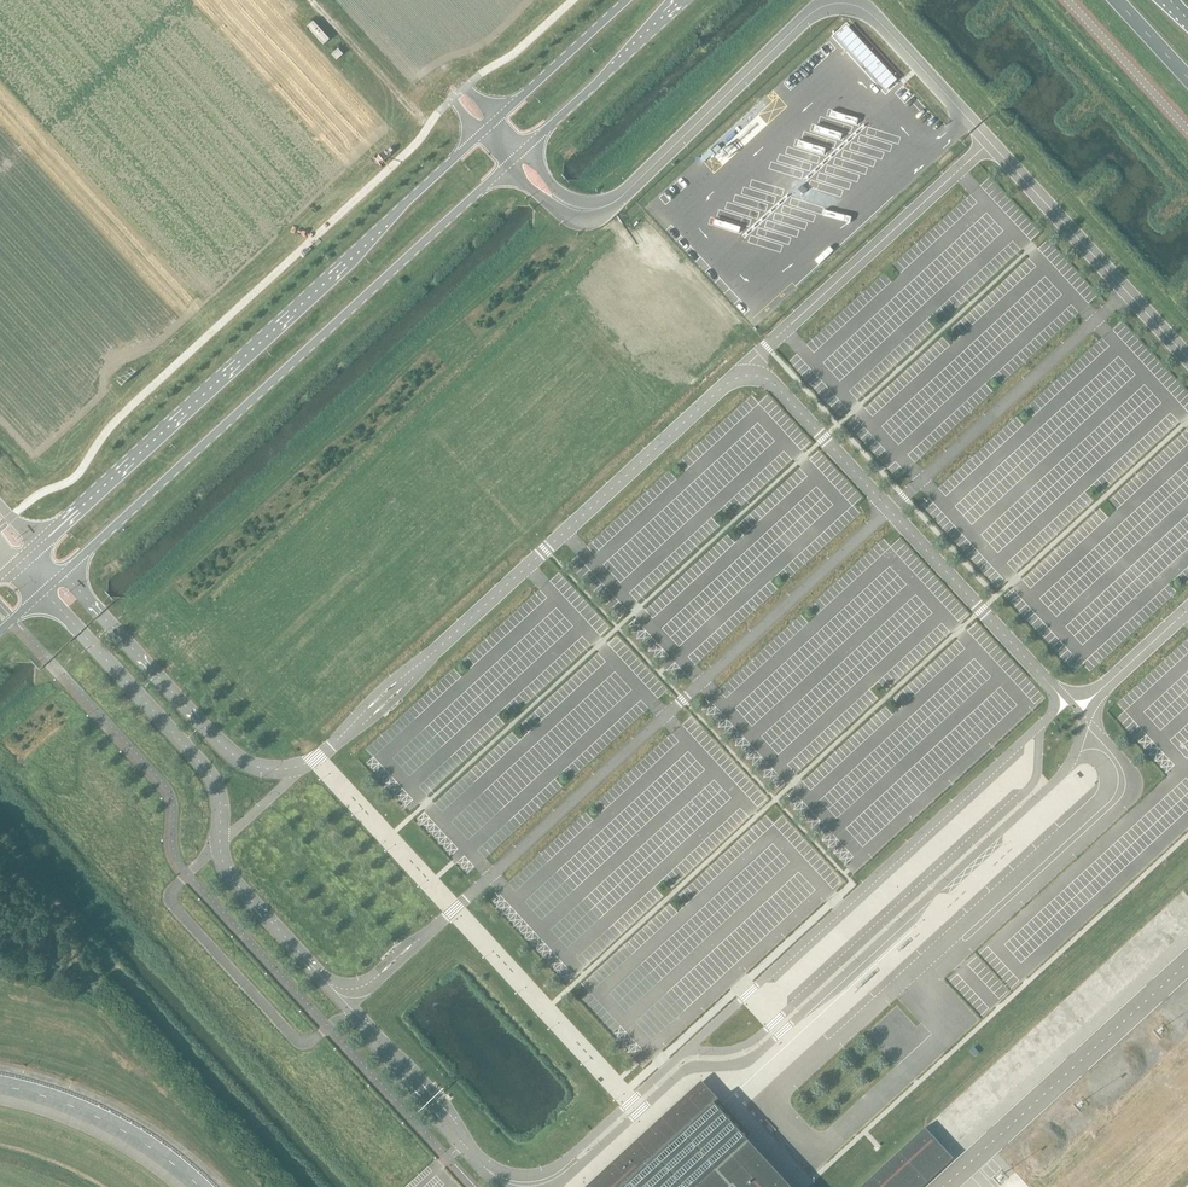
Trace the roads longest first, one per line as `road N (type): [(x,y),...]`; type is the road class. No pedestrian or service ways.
road 1 (secondary): [(482,133),(36,545)]
road 2 (secondary): [(65,572),(508,163)]
road 3 (unclassified): [(298,768),(261,771),(223,749),(65,572)]
road 4 (unclassified): [(42,593),(200,760),(221,796),(221,841)]
road 5 (secondary): [(523,150),(683,0)]
road 6 (unclassified): [(1064,0),(1187,135)]
road 7 (secondary): [(626,0),(497,119)]

